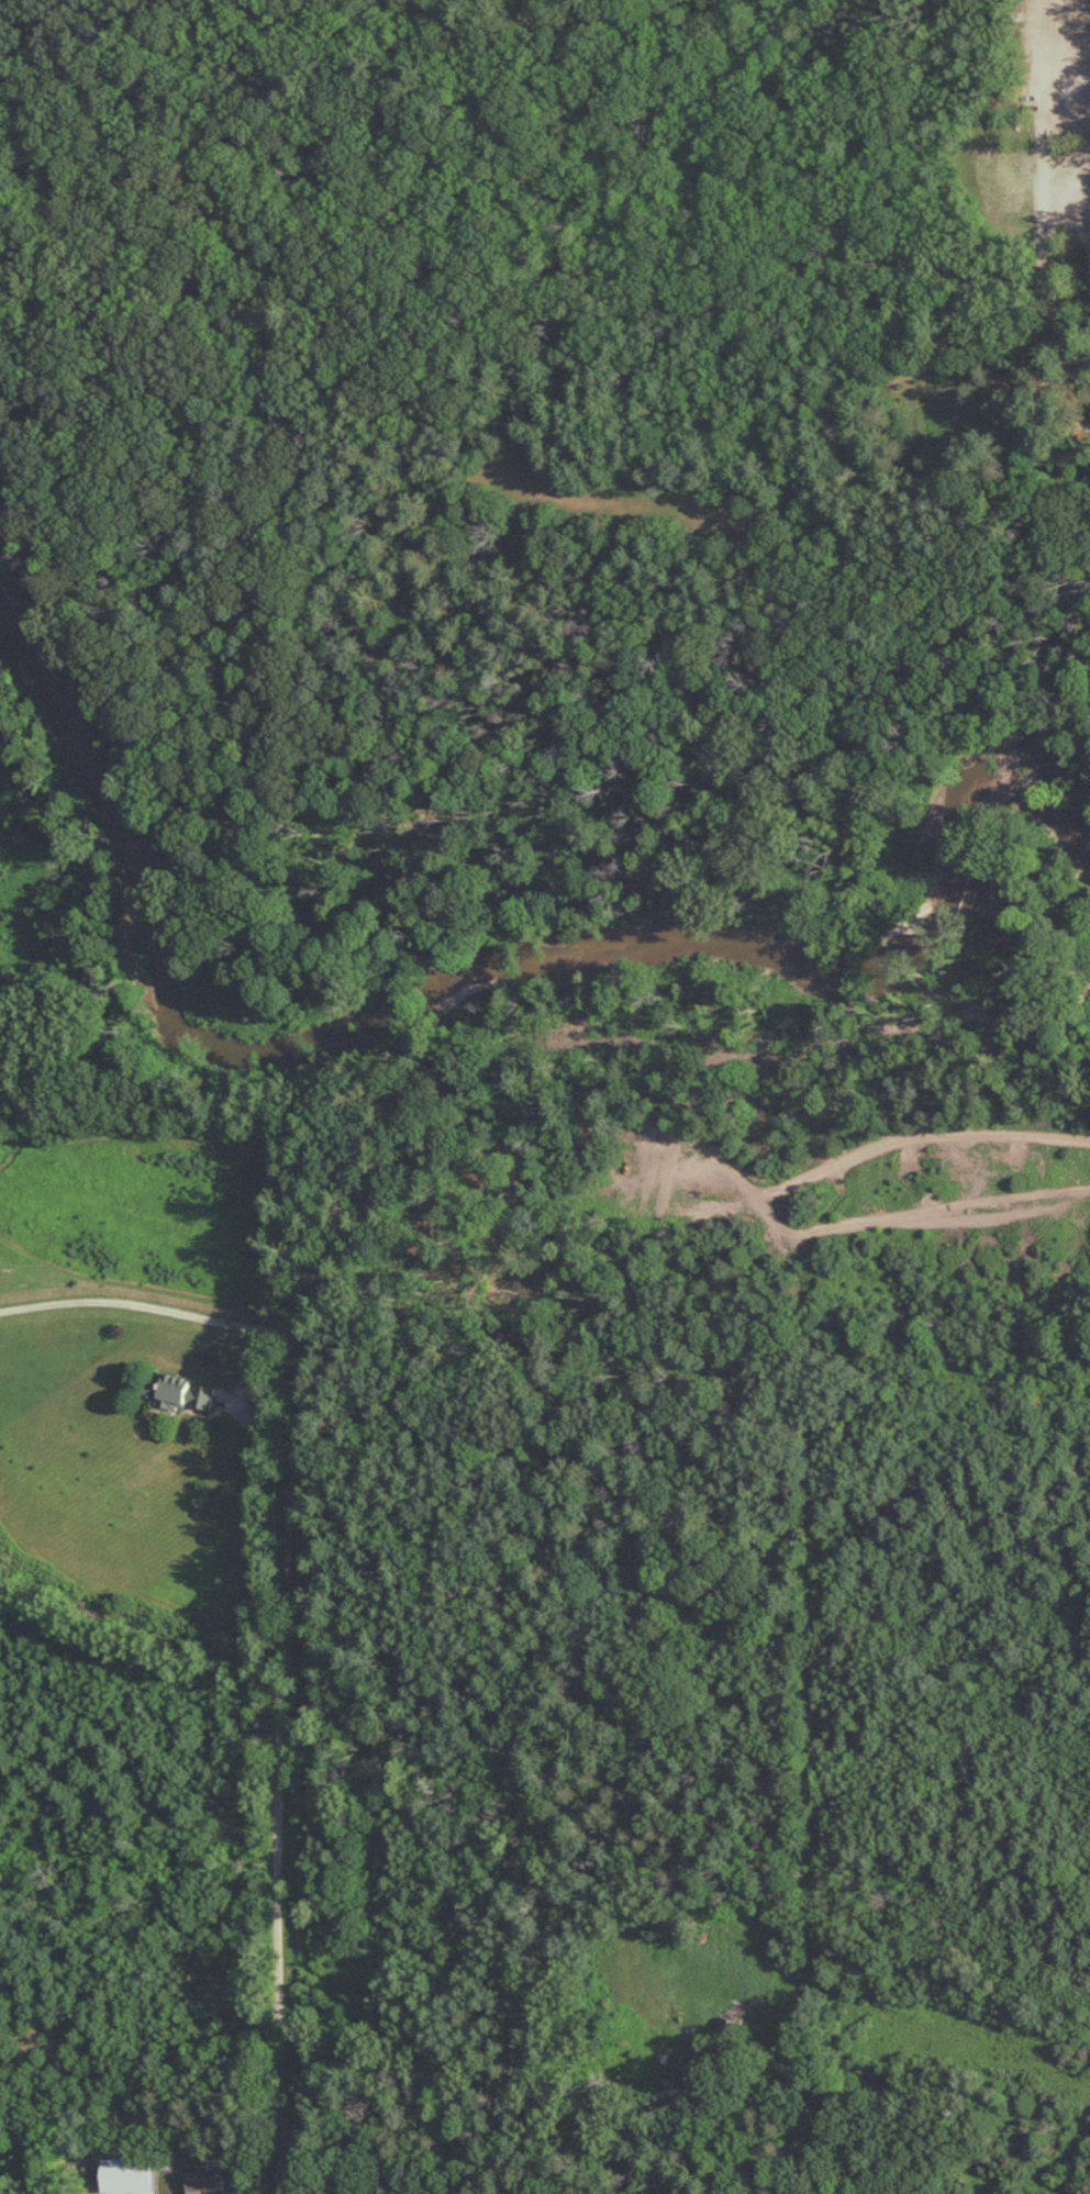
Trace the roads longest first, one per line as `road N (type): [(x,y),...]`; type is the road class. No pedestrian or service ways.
road 1 (track): [(1020,318),(0,294)]
road 2 (residential): [(284,2193),(280,1705),(298,1334)]

